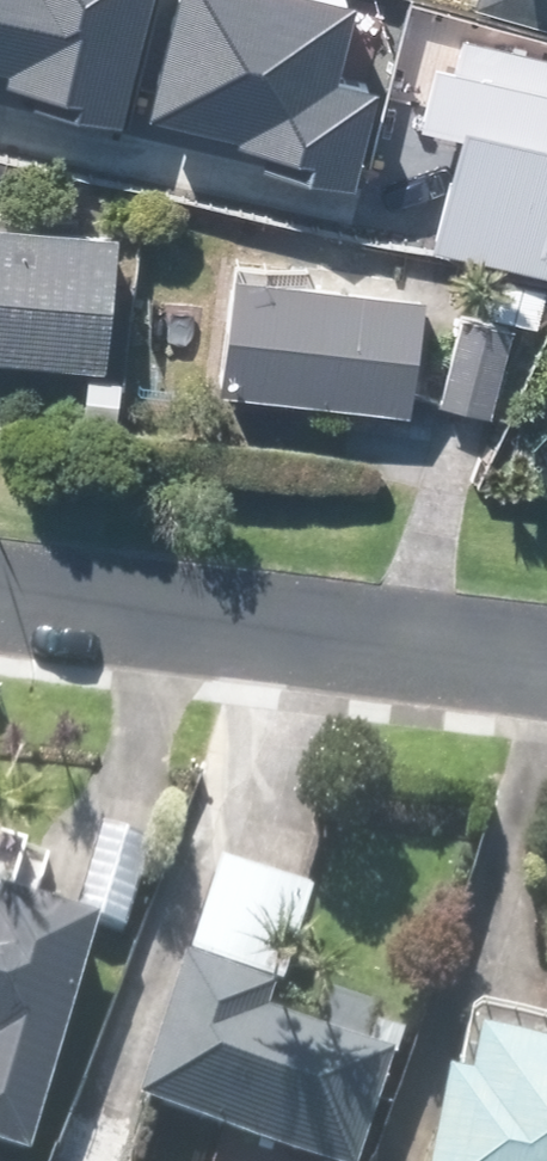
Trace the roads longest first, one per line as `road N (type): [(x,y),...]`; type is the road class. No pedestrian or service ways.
road 1 (residential): [(546,676),(0,612)]

